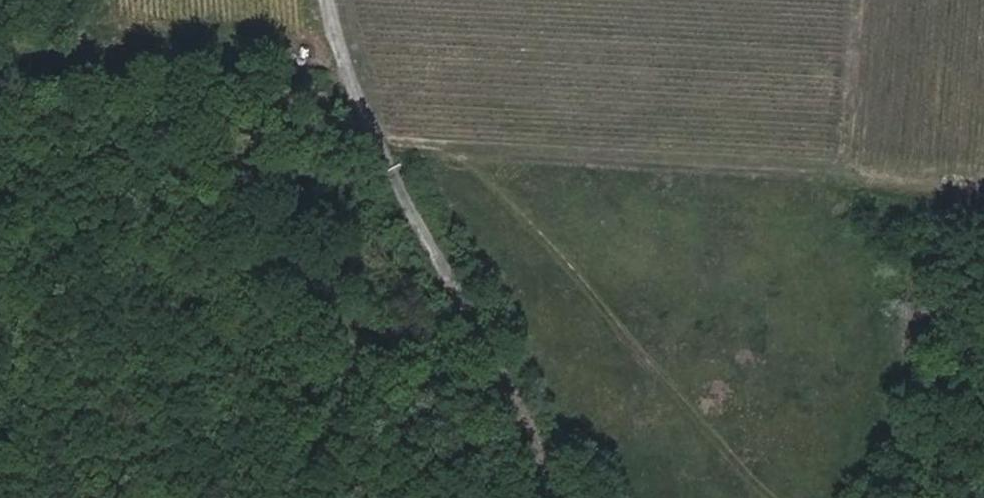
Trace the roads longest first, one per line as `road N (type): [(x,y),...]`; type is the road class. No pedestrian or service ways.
road 1 (track): [(797,483),(571,295),(457,175),(371,124)]
road 2 (track): [(340,0),(371,124),(565,497)]

